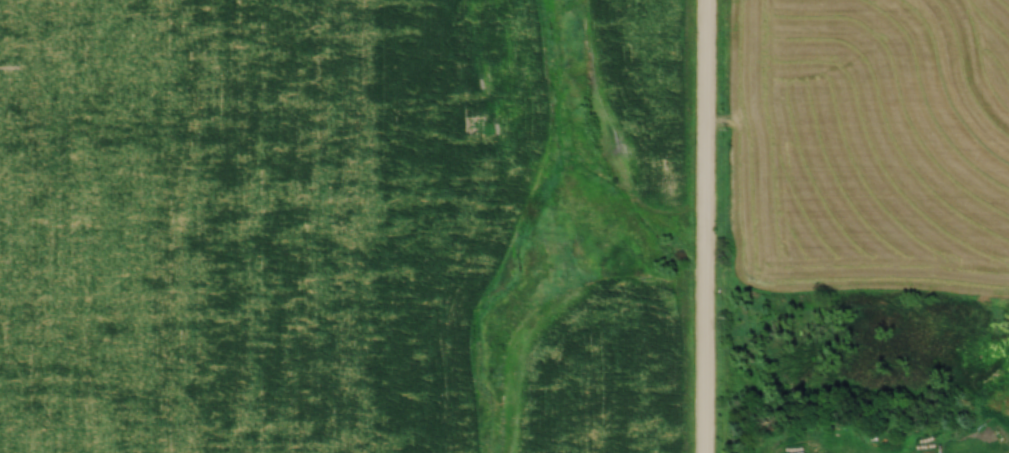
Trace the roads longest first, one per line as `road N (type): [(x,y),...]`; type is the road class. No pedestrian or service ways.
road 1 (residential): [(703,452),(705,0)]

